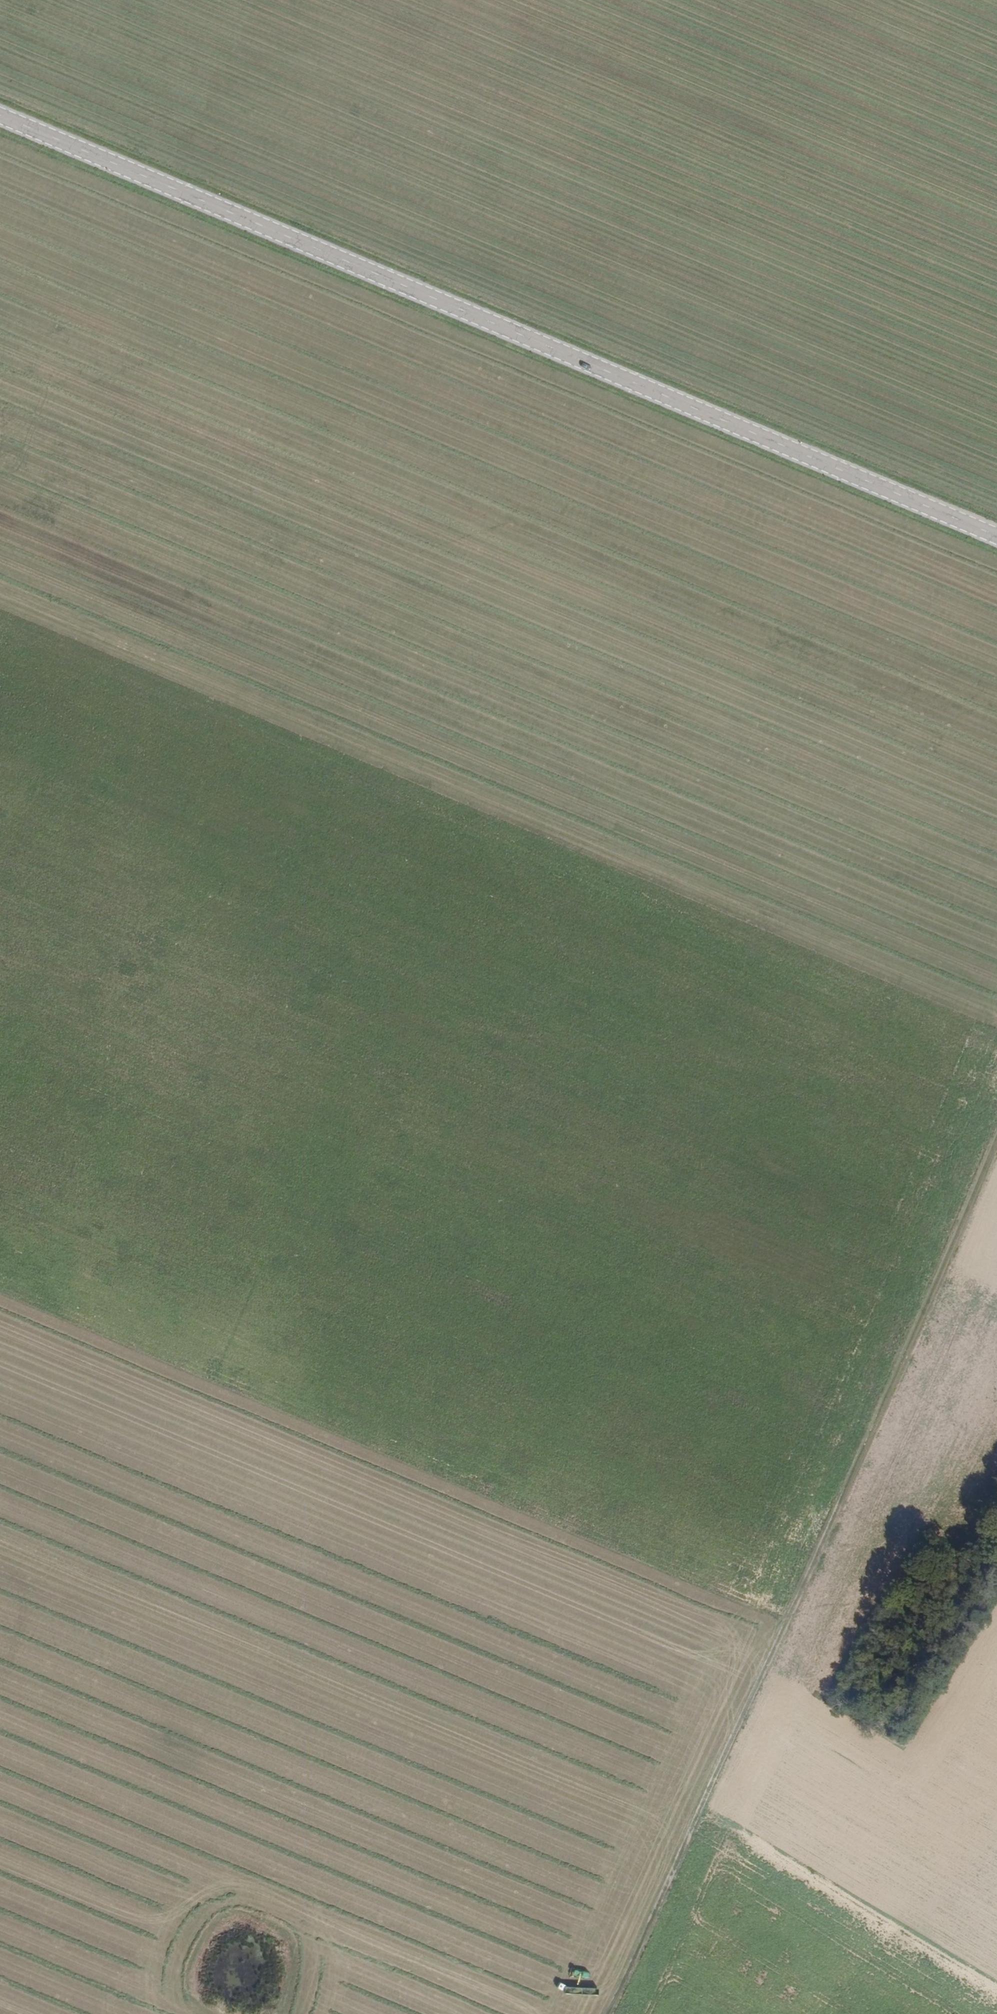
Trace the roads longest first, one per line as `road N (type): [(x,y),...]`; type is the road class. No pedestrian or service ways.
road 1 (secondary): [(0,116),(996,537)]
road 2 (track): [(591,2013),(996,1149)]

